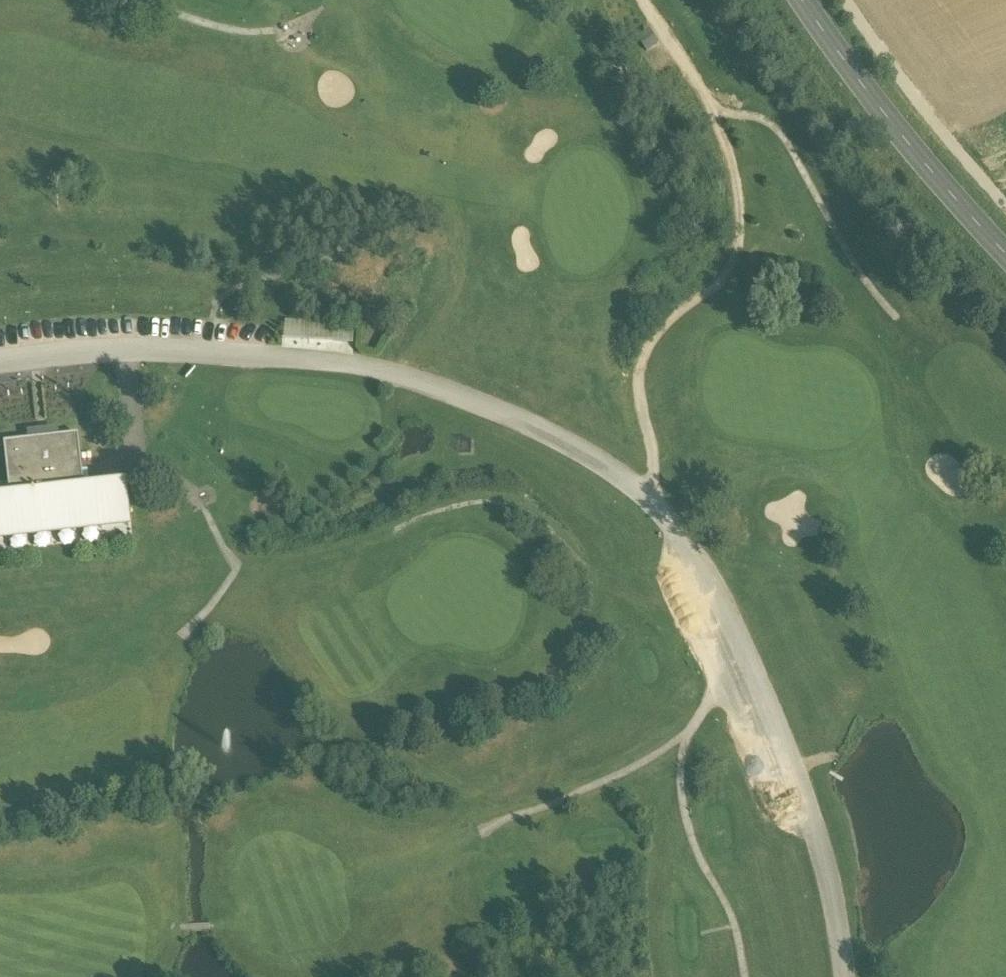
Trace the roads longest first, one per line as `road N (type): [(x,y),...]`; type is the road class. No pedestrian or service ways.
road 1 (track): [(287,364),(380,375),(464,396),(591,451),(641,486),(693,548),(763,673),(832,879),(847,976)]
road 2 (tertiary): [(801,0),(924,165),(1005,252)]
road 3 (track): [(847,0),(1005,206)]

